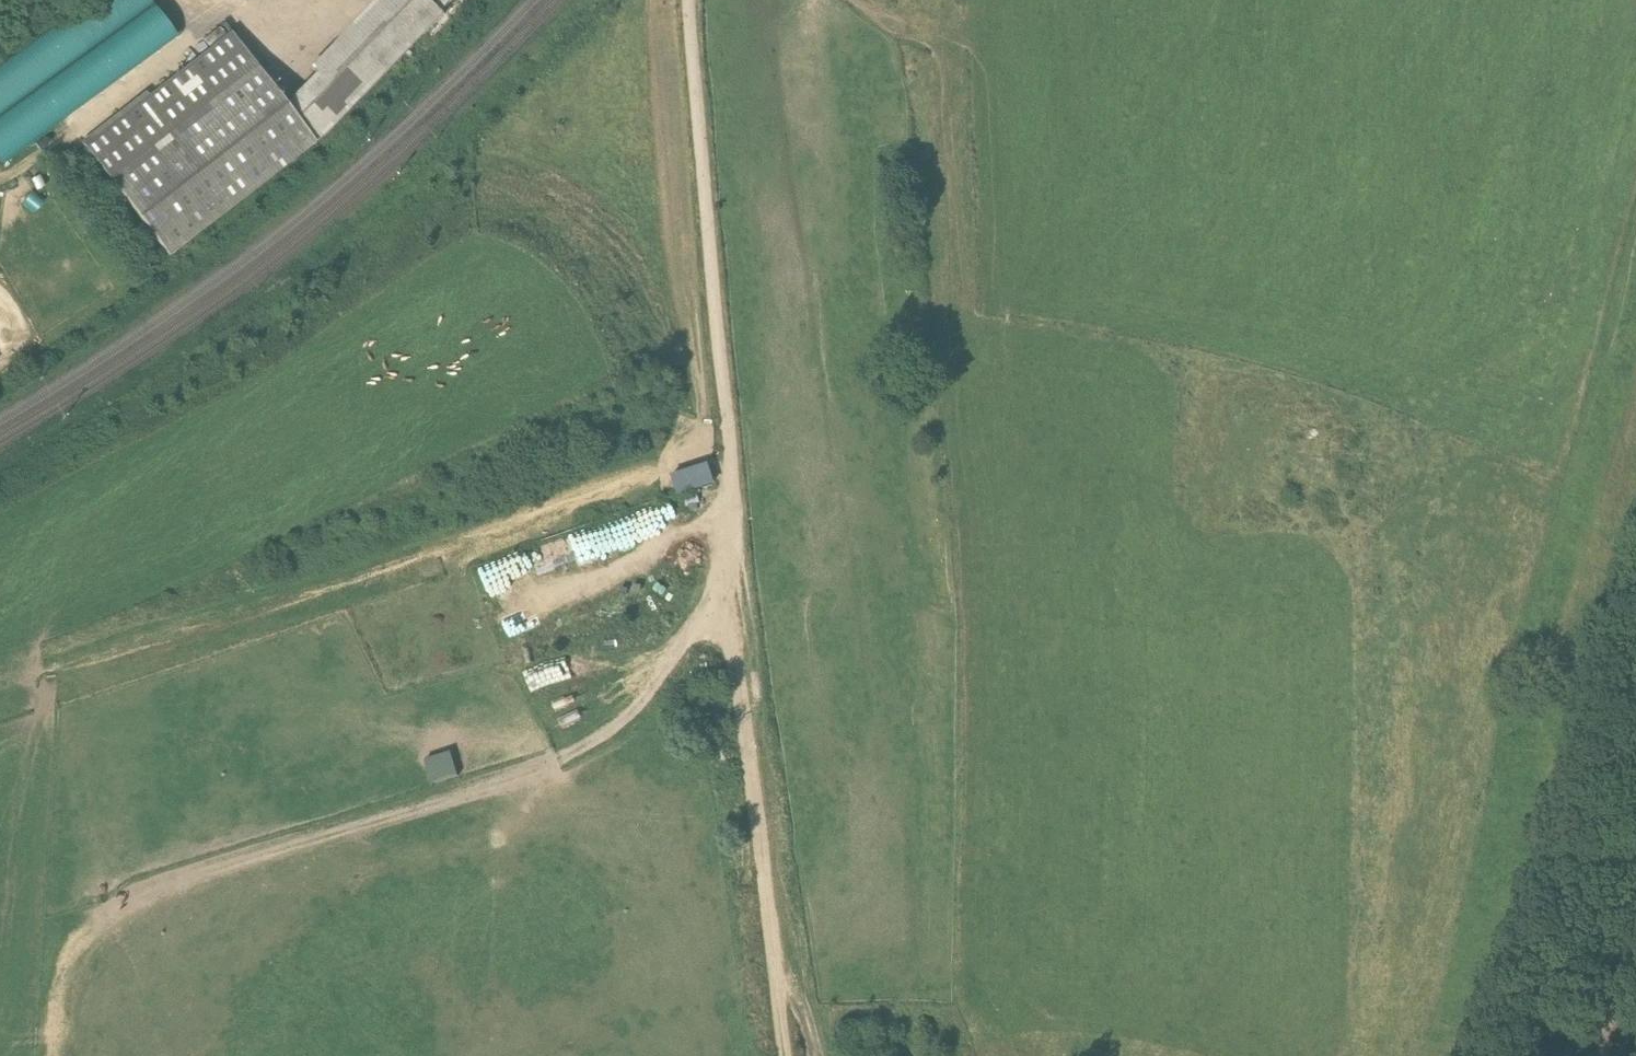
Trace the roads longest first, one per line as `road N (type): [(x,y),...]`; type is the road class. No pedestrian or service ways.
road 1 (track): [(63,1055),(92,954),(133,902),(301,839),(558,762),(607,734),(674,663),(726,557)]
road 2 (track): [(726,557),(727,434),(688,0)]
road 3 (track): [(726,557),(771,950),(793,985),(819,1055)]
road 4 (track): [(1635,913),(1589,1055)]

